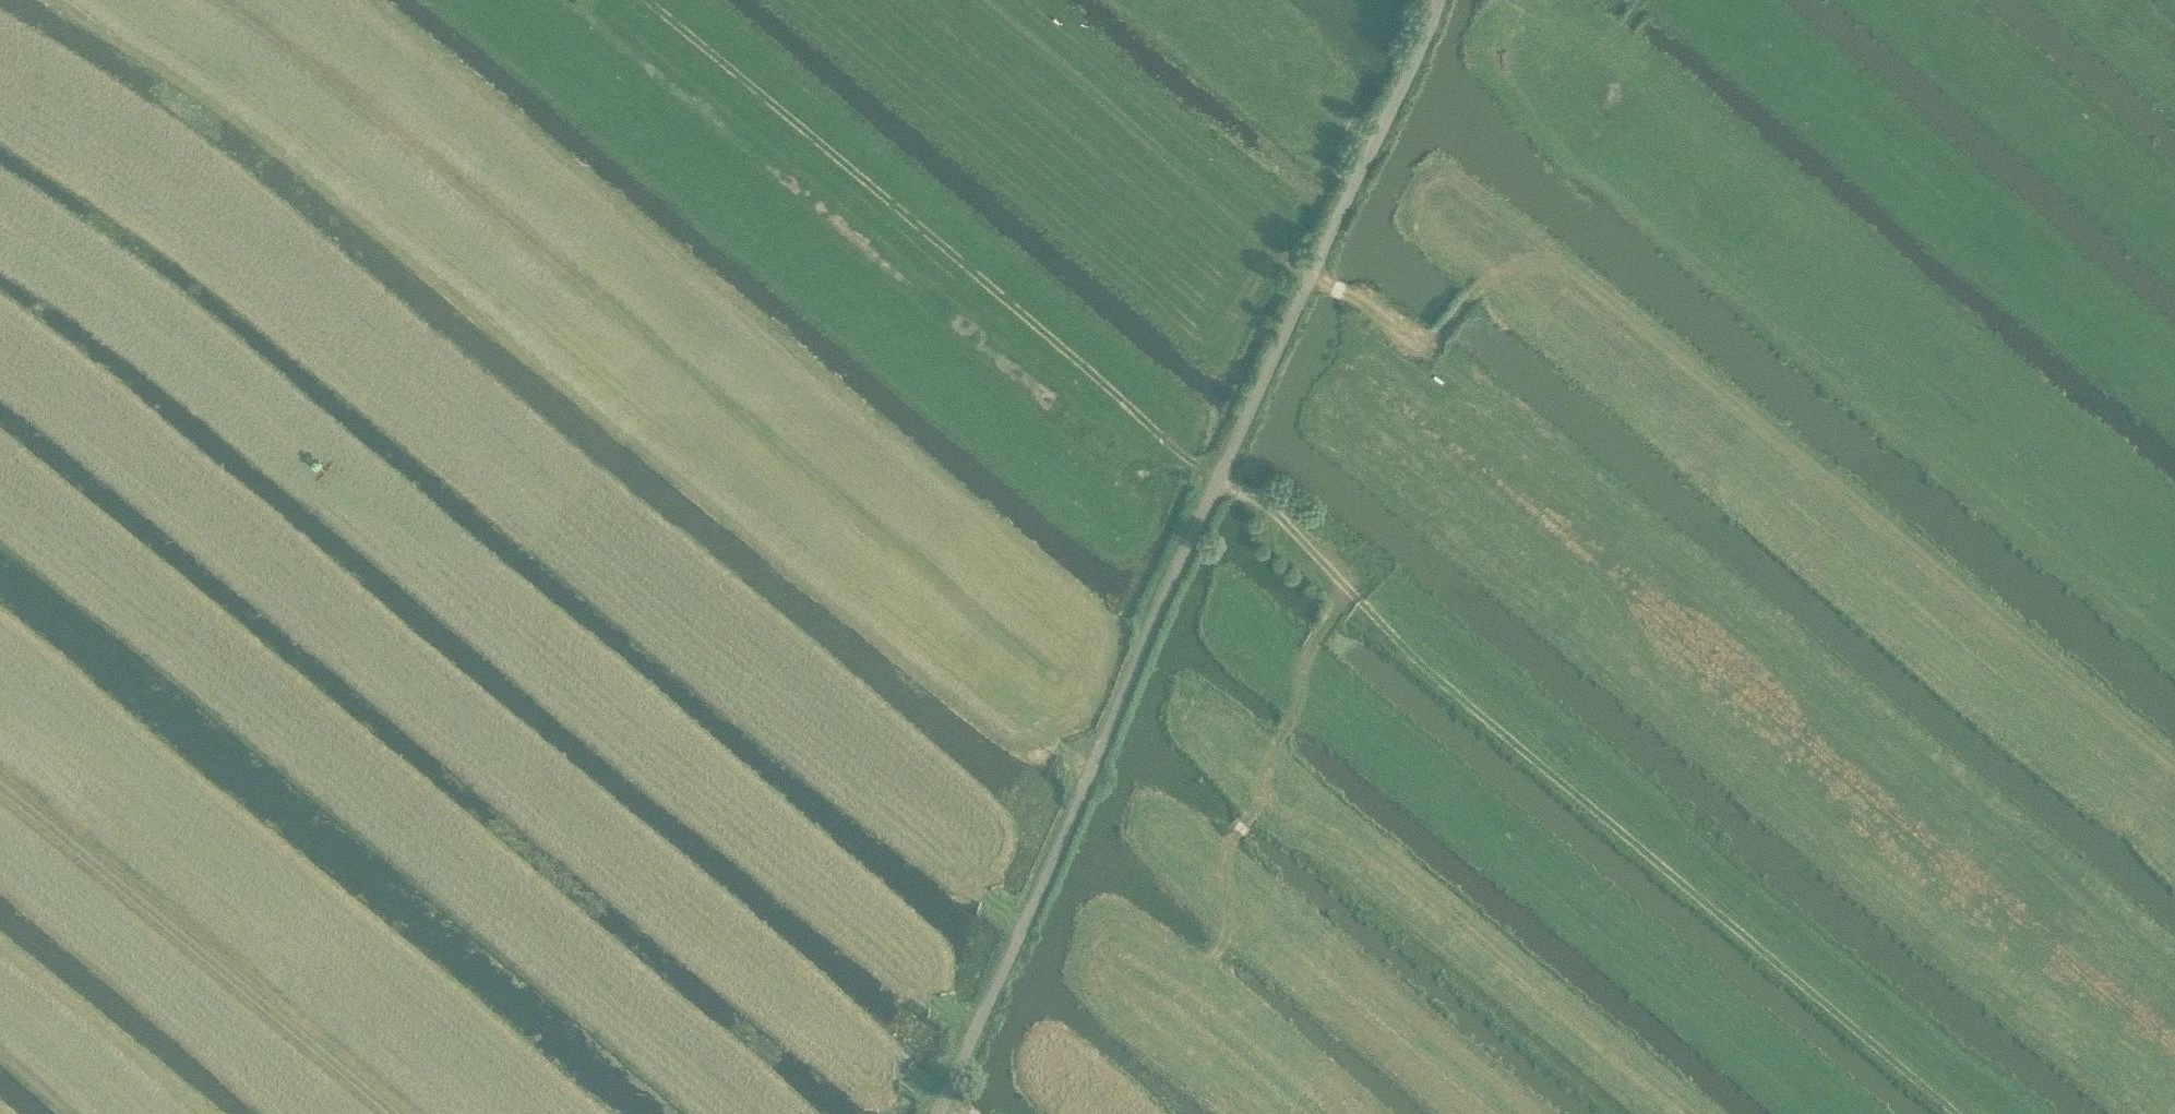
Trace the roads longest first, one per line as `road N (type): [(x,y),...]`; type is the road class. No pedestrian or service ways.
road 1 (track): [(1957,1113),(1414,658),(1261,502),(1172,448),(633,0)]
road 2 (unclassified): [(936,1113),(1435,0)]
road 3 (track): [(2174,766),(1660,337)]
road 4 (track): [(390,1113),(0,793)]
road 5 (track): [(1482,390),(1432,349),(1474,295),(1569,261),(1660,337)]
road 6 (track): [(1432,349),(1258,240)]
road 7 (track): [(1685,117),(1605,46),(1638,0)]

